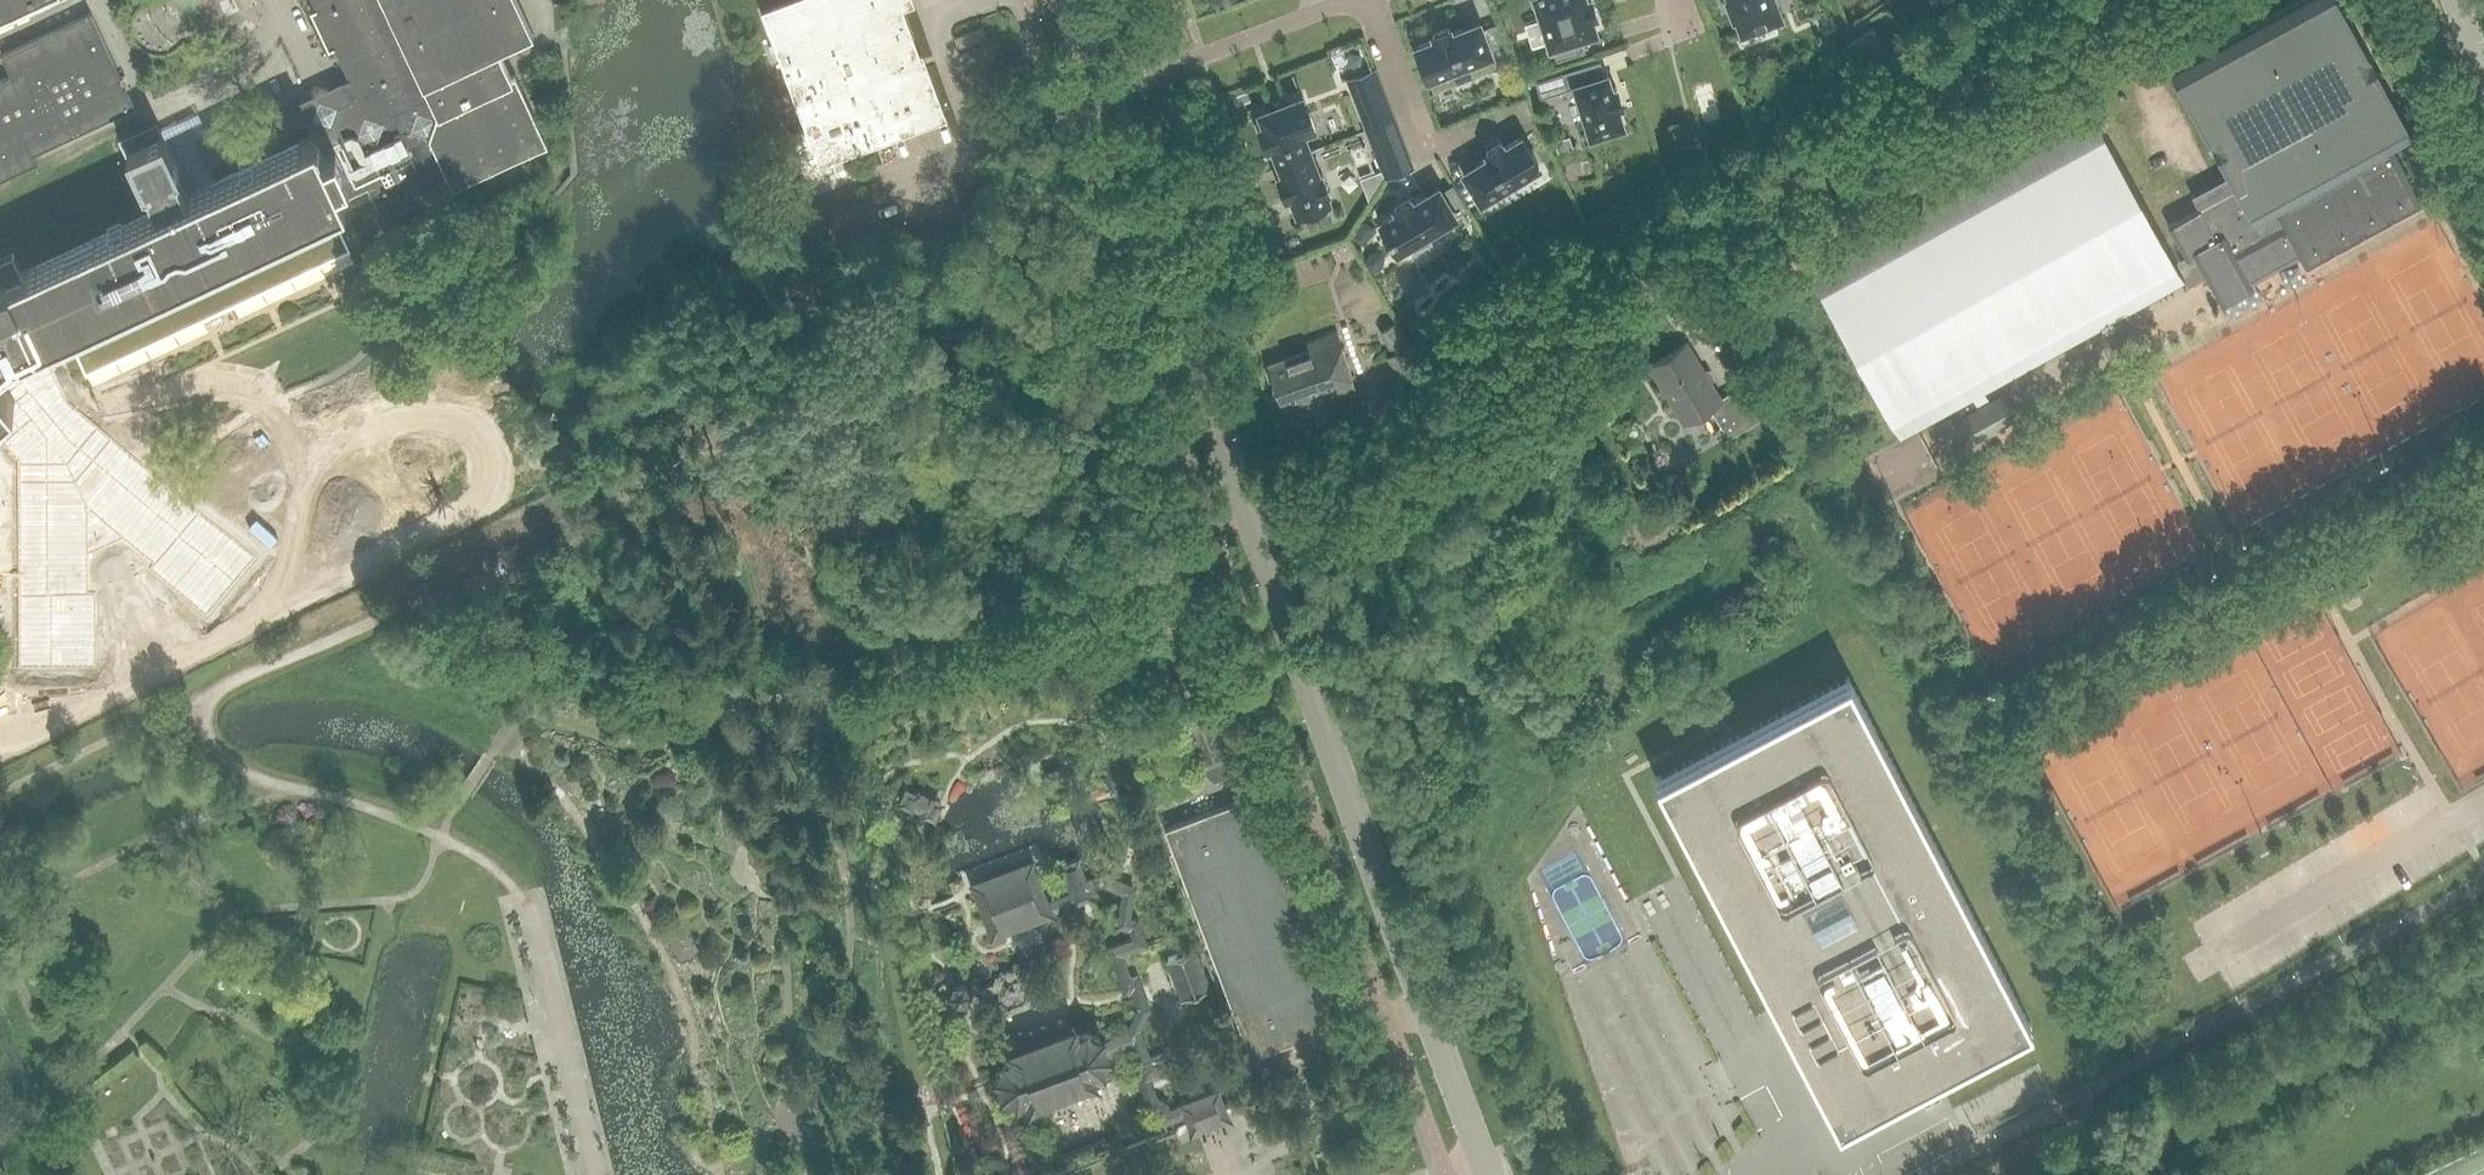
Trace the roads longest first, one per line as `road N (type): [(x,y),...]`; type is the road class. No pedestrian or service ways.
road 1 (unclassified): [(1485,1174),(1096,97)]
road 2 (track): [(2112,0),(1251,523)]
road 3 (residential): [(1096,97),(1359,0)]
road 4 (residential): [(1375,0),(1433,147),(1528,109)]
road 5 (track): [(2262,0),(2159,58),(2151,73),(2155,103),(2199,177)]

